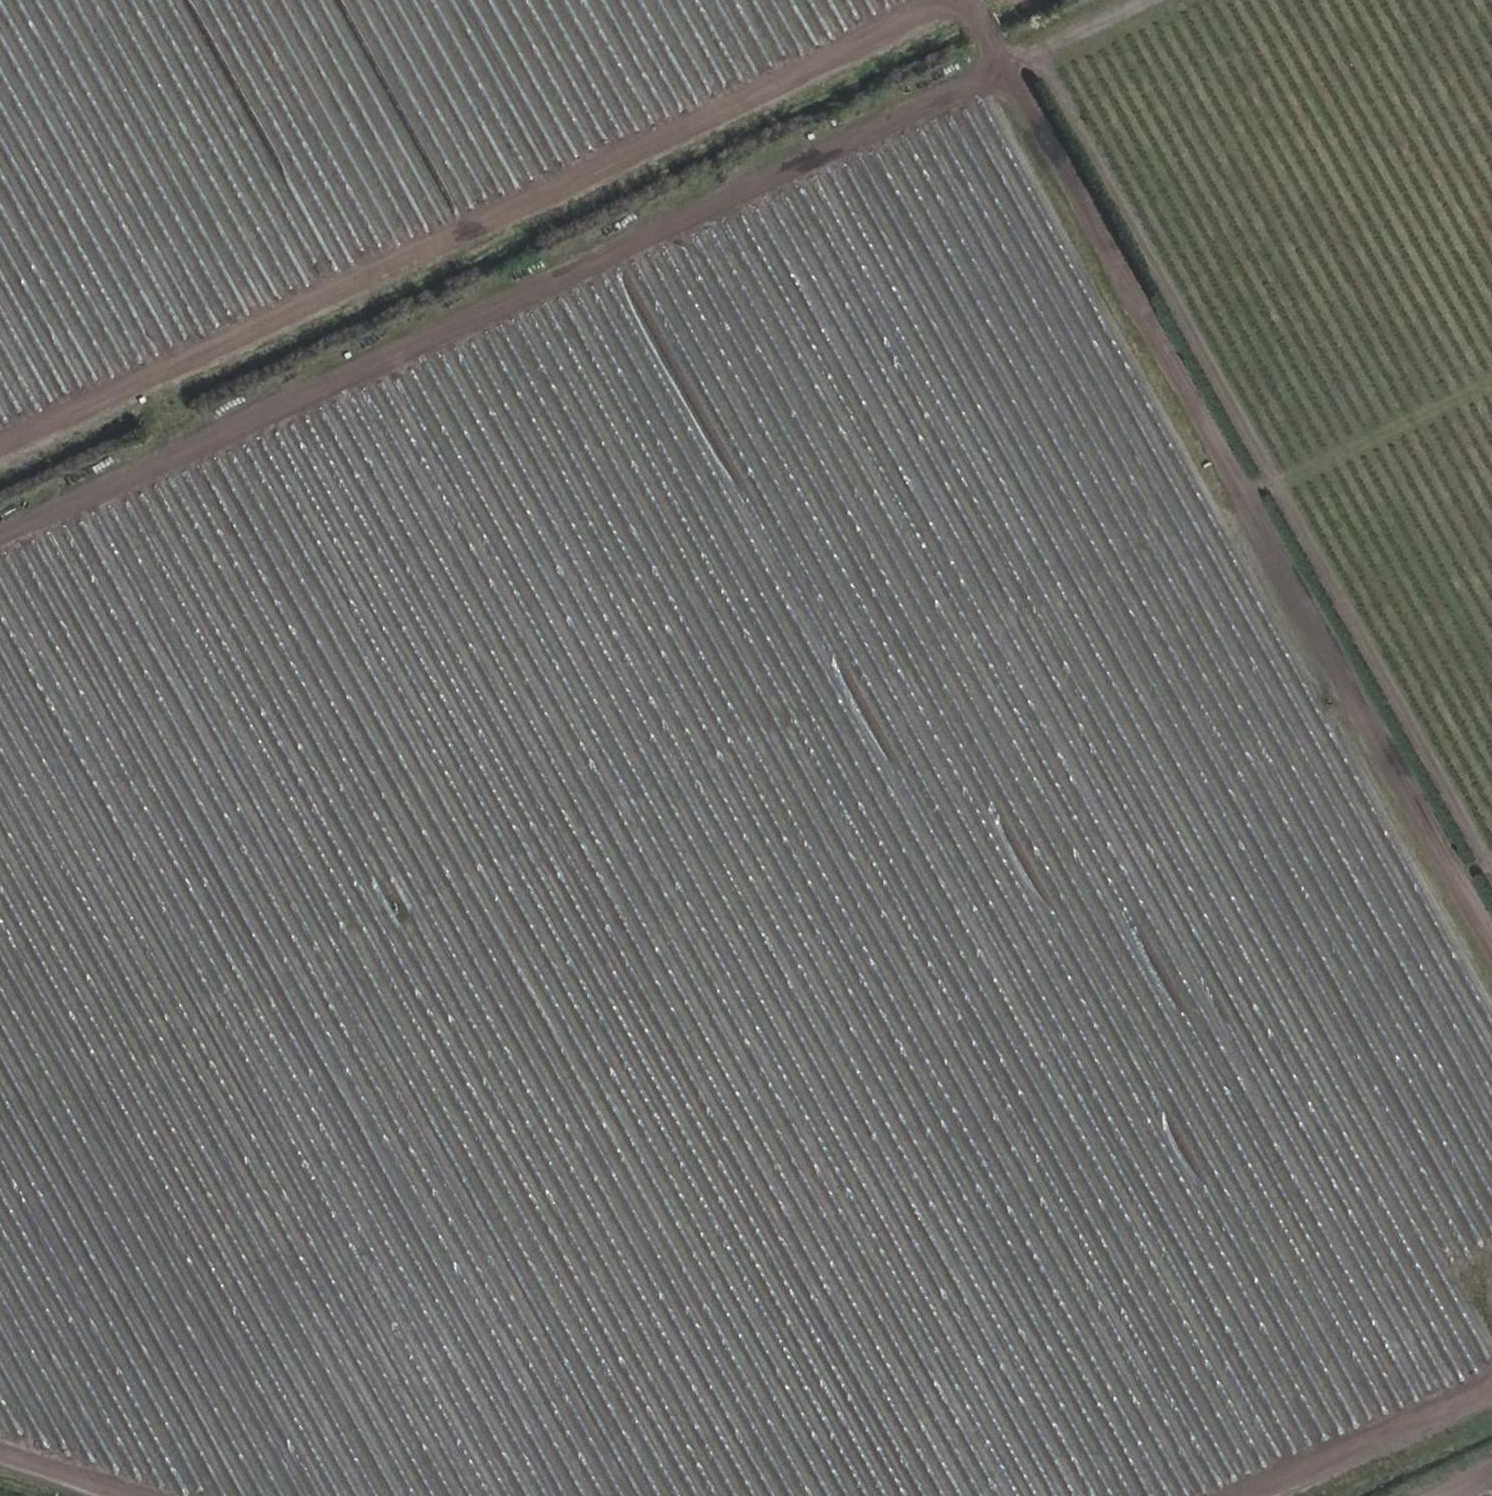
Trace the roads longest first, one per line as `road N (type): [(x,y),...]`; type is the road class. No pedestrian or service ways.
road 1 (track): [(967,0),(1491,934)]
road 2 (track): [(1134,1495),(1387,1376),(1491,1271)]
road 3 (track): [(1002,63),(1135,0)]

